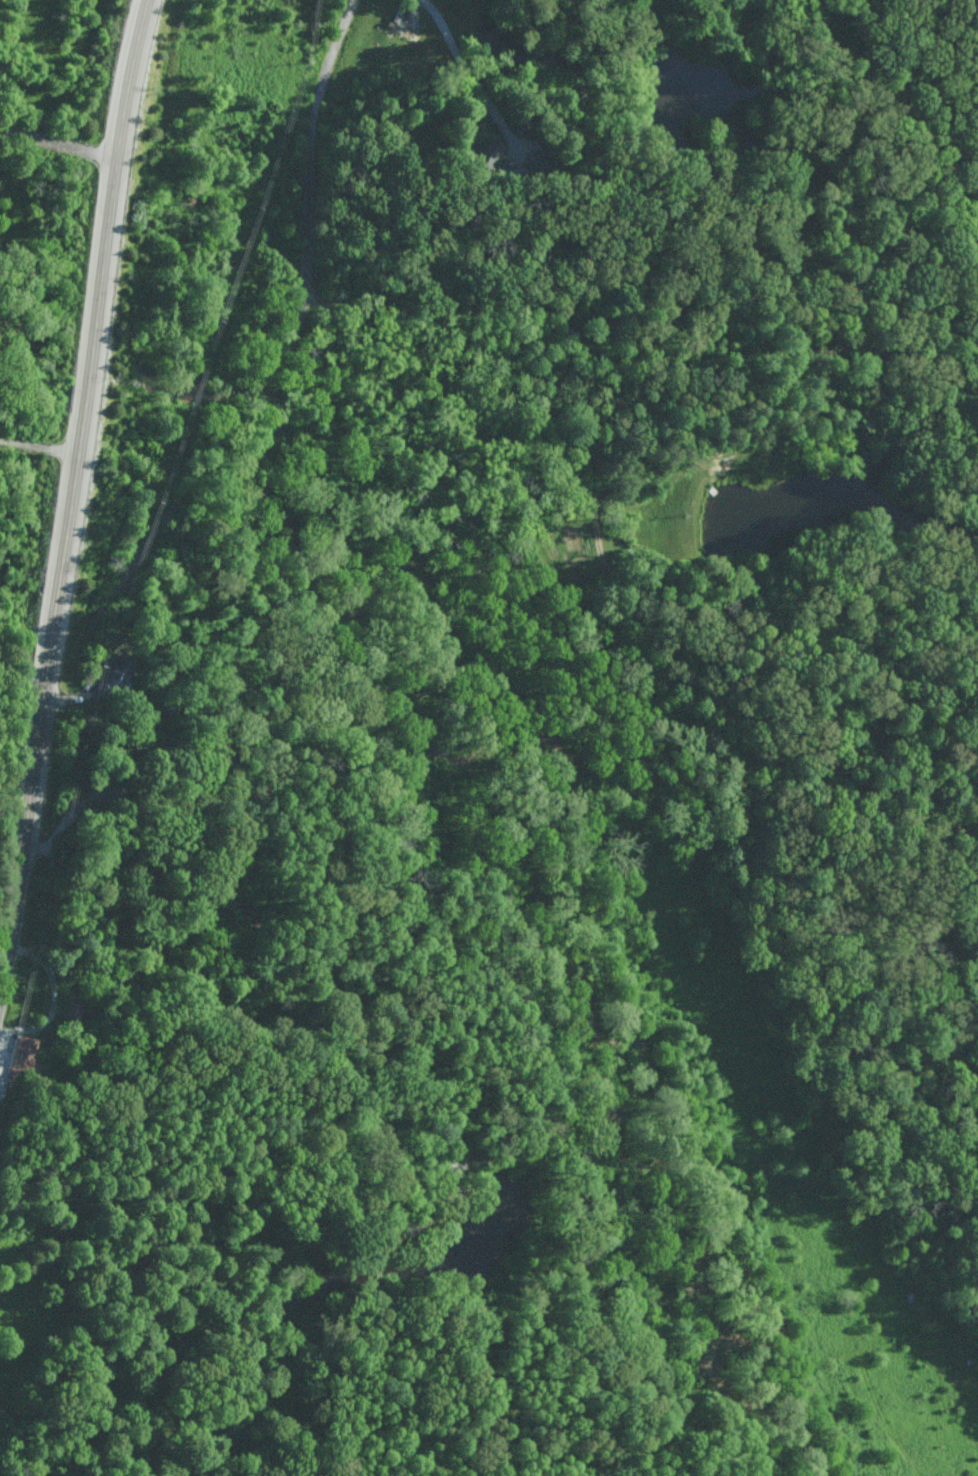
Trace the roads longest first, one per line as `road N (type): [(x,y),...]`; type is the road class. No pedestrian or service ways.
road 1 (primary): [(146,0),(0,980)]
road 2 (residential): [(354,0),(315,120),(305,299),(282,357)]
road 3 (residential): [(118,155),(0,123)]

